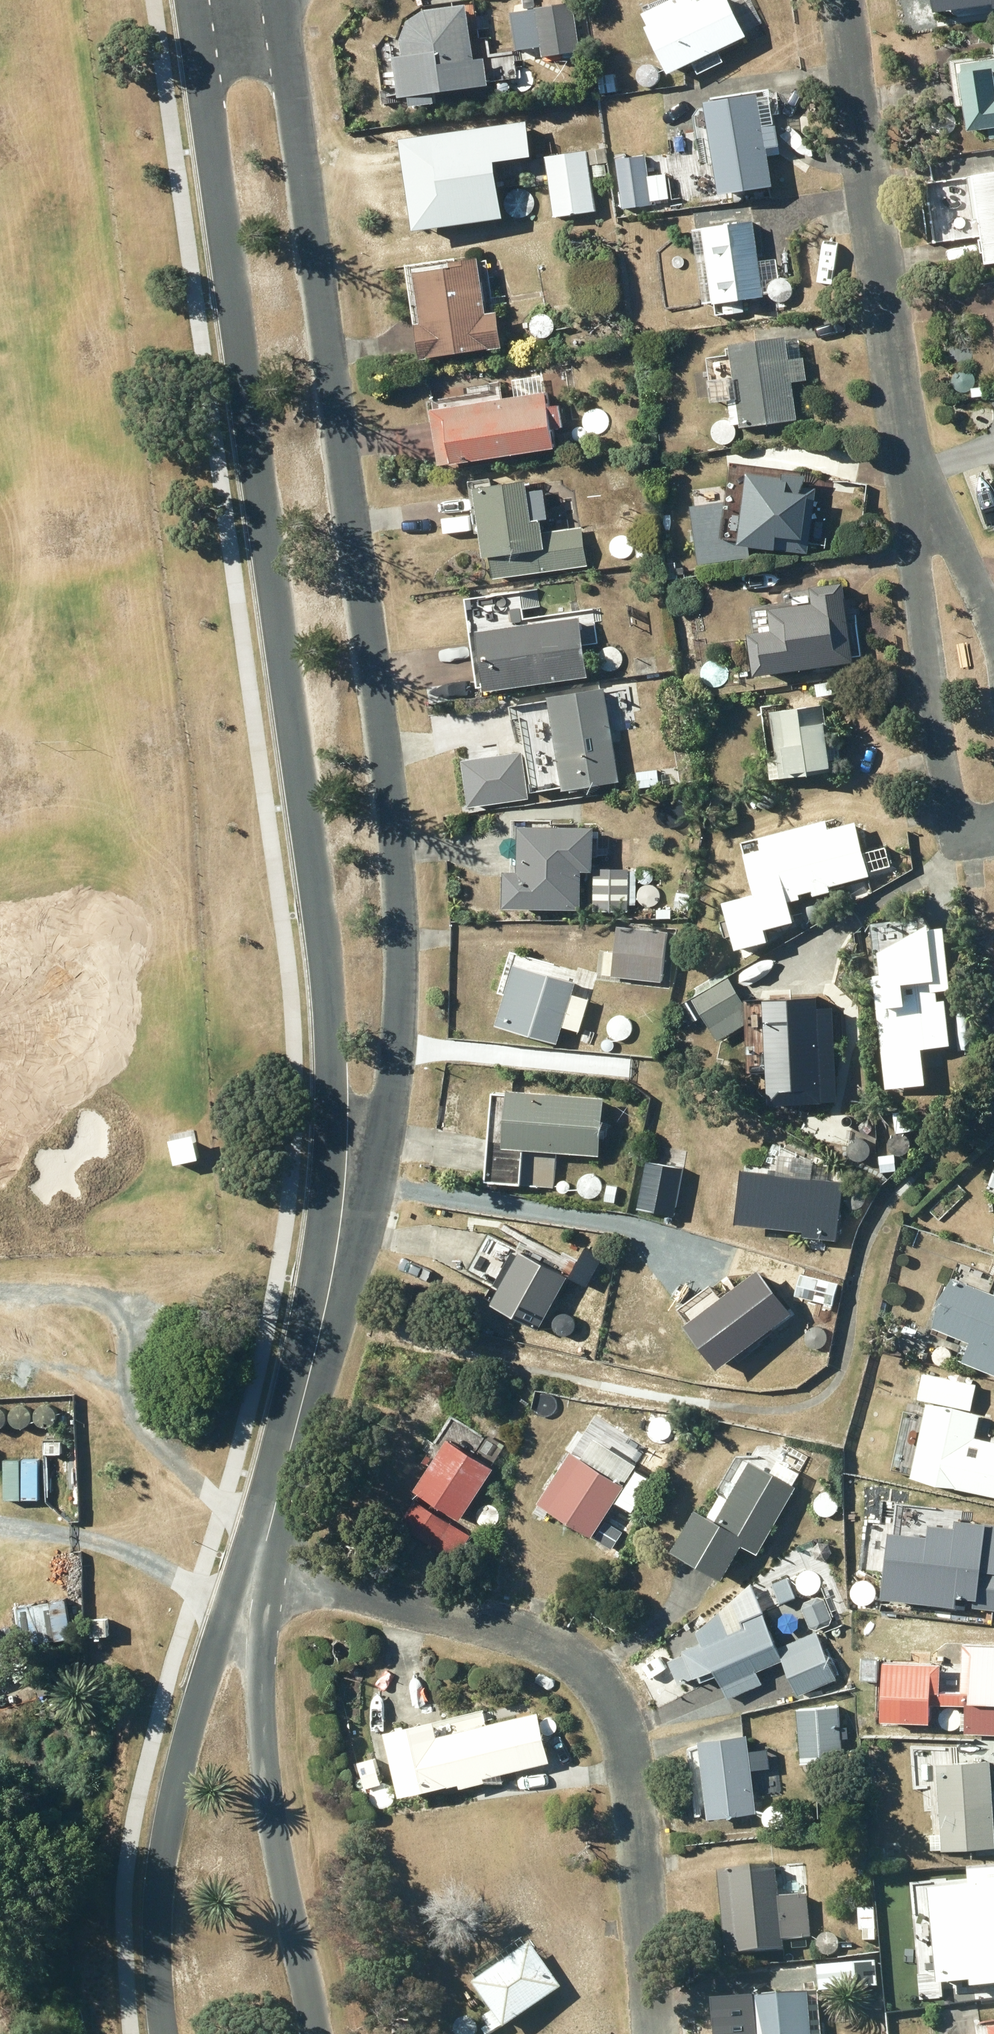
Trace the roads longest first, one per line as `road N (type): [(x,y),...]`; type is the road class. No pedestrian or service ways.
road 1 (residential): [(289,0),(403,840),(408,981),(381,1110),(342,1205)]
road 2 (residential): [(342,1205),(315,807),(215,0)]
road 3 (residential): [(656,2033),(624,1737),(590,1662),(526,1618),(263,1543)]
road 4 (residential): [(842,0),(890,306),(907,499)]
road 5 (residential): [(164,2033),(158,1994),(167,1799),(198,1702),(250,1593)]
road 6 (residential): [(250,1593),(251,1641),(328,2033)]
road 7 (residential): [(263,1543),(321,1324),(342,1205)]
road 8 (residential): [(993,823),(973,822),(947,796),(919,586)]
road 9 (residential): [(907,499),(958,555),(993,636)]

